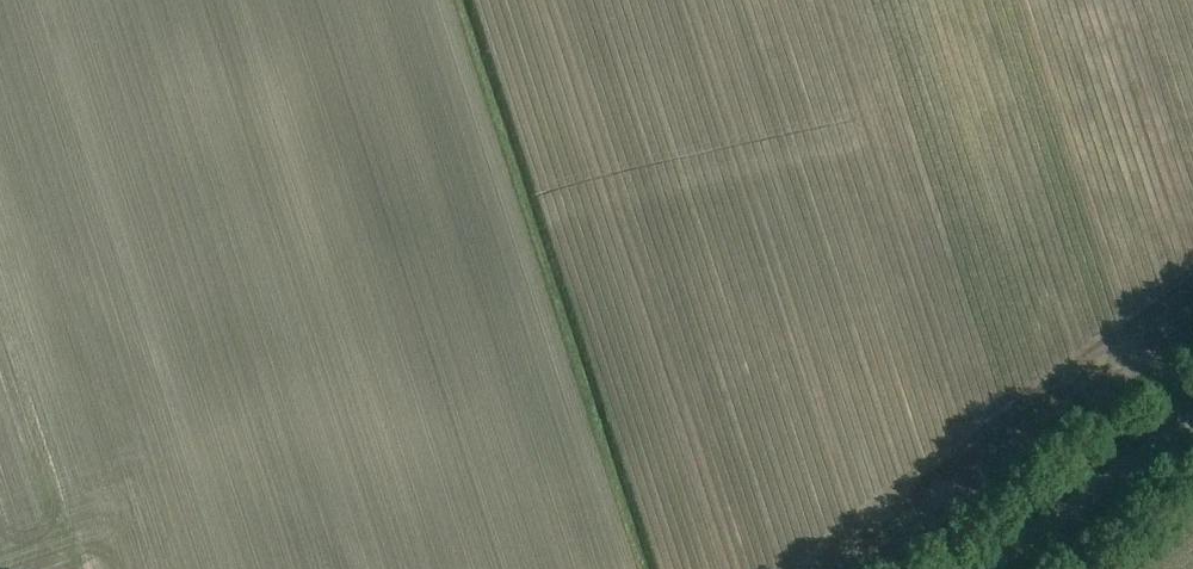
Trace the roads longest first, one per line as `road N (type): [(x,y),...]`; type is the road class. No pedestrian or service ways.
road 1 (unclassified): [(984,568),(1192,418)]

